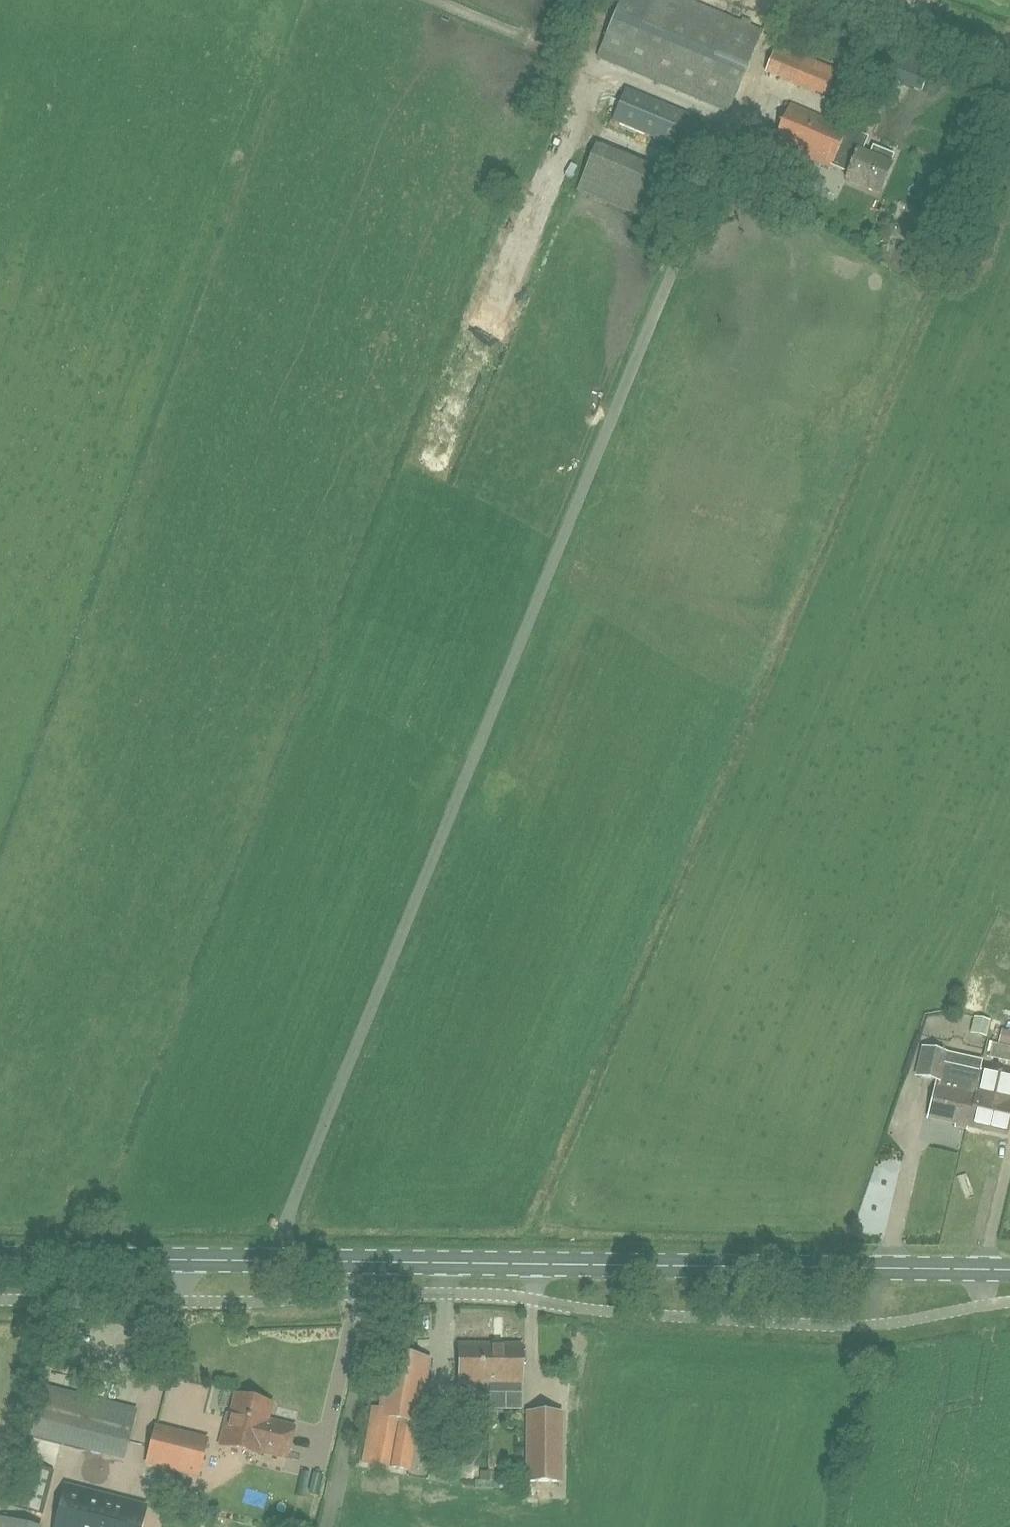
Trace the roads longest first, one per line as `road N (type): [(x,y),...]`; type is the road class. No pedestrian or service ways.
road 1 (secondary): [(1009,1273),(0,1259)]

